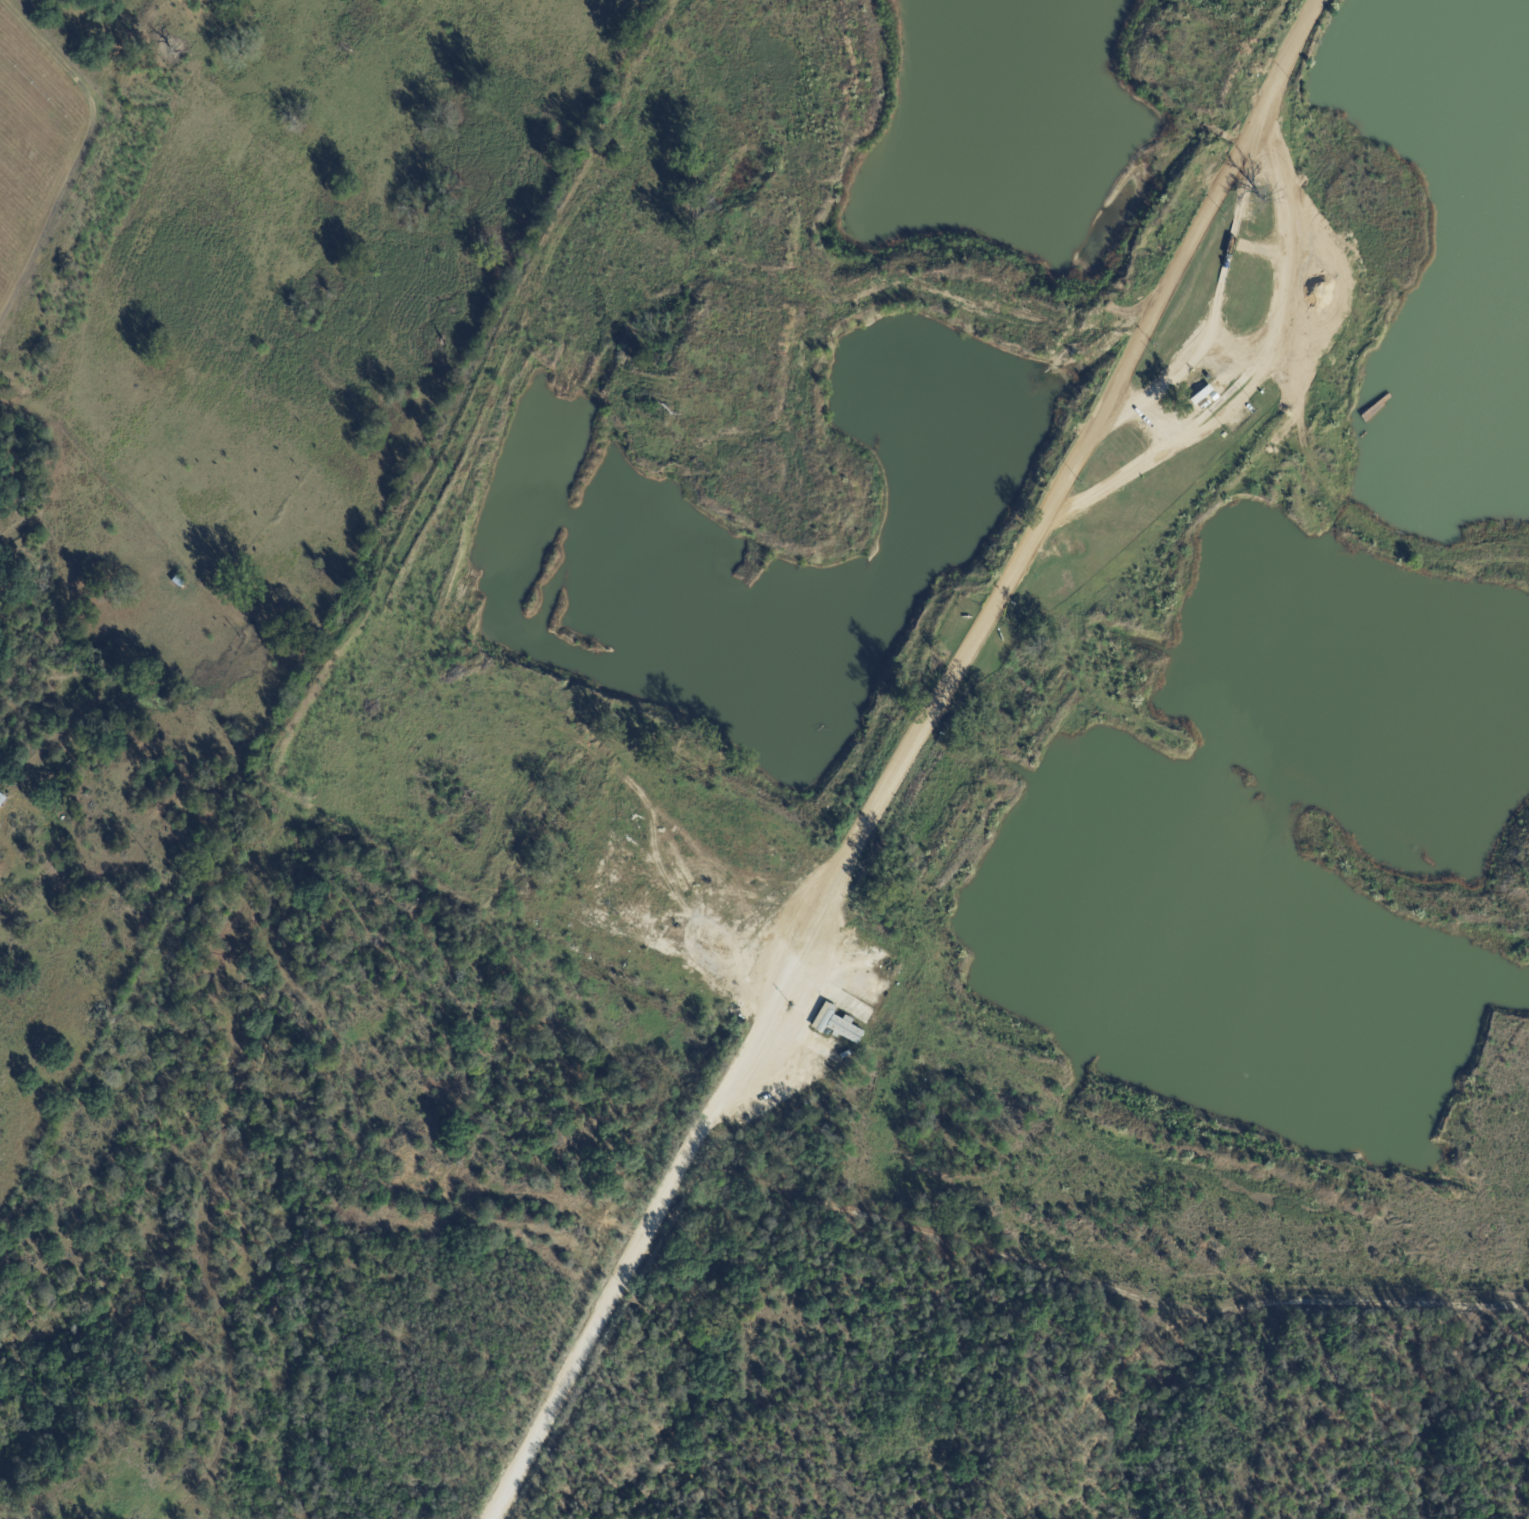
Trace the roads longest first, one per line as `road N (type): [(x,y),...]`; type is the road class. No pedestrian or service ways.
road 1 (residential): [(491,1518),(1320,0)]

